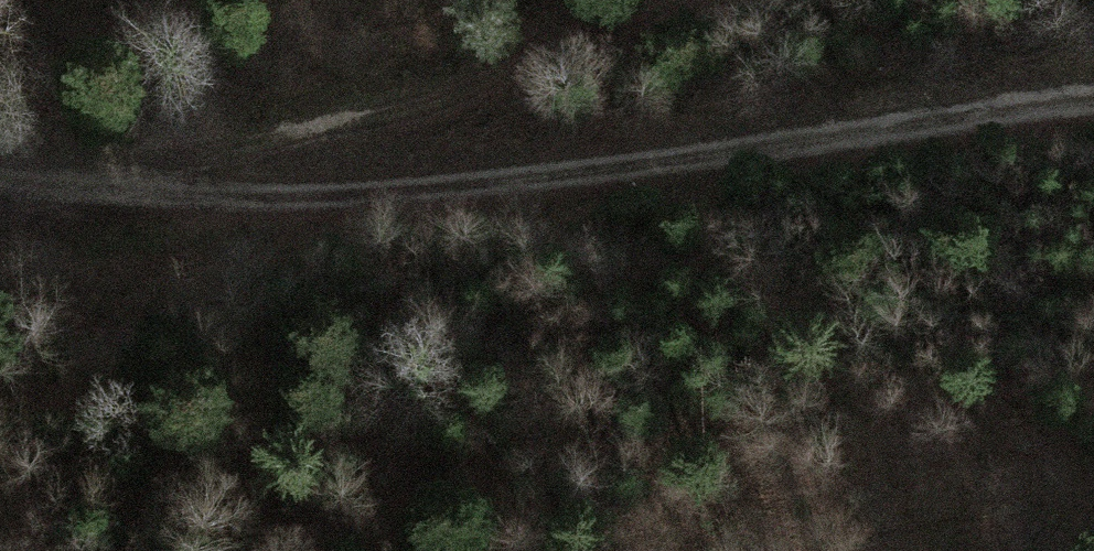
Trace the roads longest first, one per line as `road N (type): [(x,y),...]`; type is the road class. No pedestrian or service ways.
road 1 (track): [(1093,98),(889,123),(490,197),(167,205),(0,185)]
road 2 (track): [(73,193),(440,103),(692,0)]

